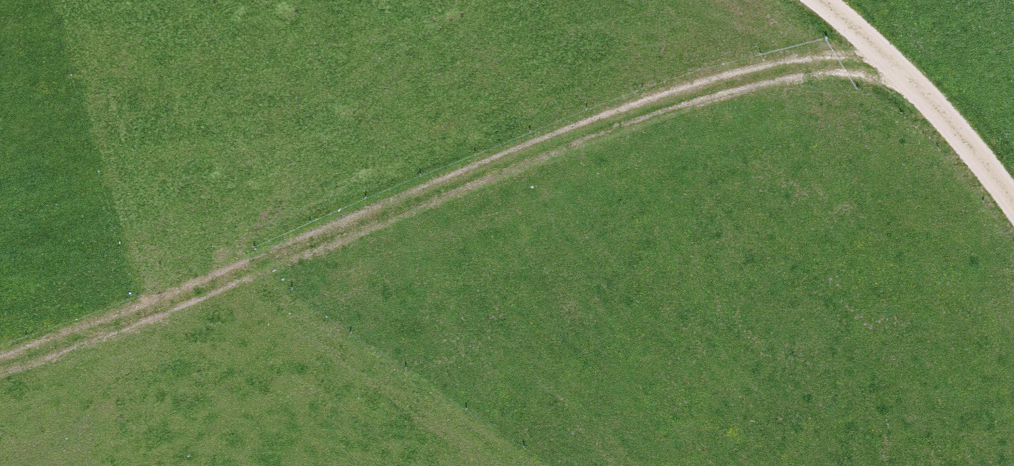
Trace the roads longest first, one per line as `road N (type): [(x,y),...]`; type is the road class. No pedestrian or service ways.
road 1 (track): [(866,43),(616,118),(236,269),(0,351)]
road 2 (track): [(517,465),(467,429),(192,284)]
road 3 (track): [(817,0),(918,90),(1013,205)]

